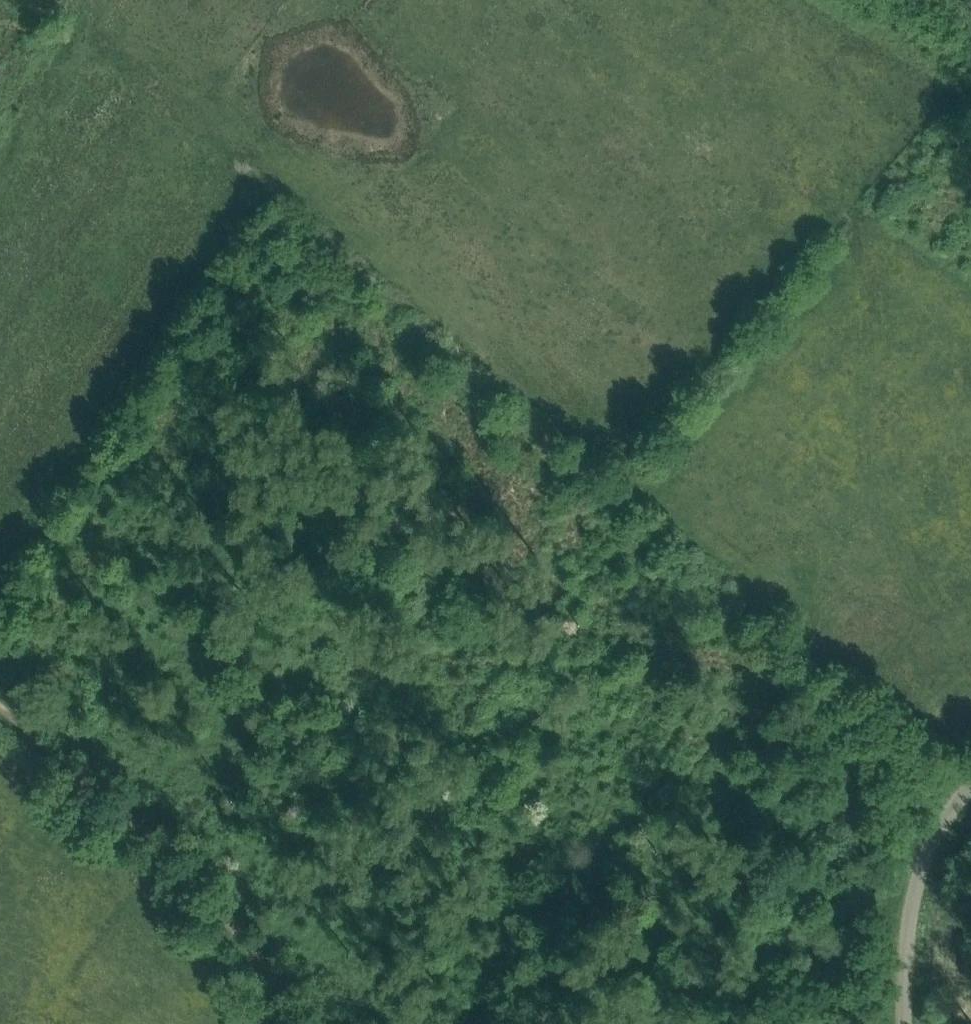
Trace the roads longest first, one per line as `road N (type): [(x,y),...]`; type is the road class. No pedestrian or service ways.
road 1 (track): [(320,1023),(72,766),(0,707)]
road 2 (unclassified): [(902,1023),(916,868),(941,815),(970,781)]

